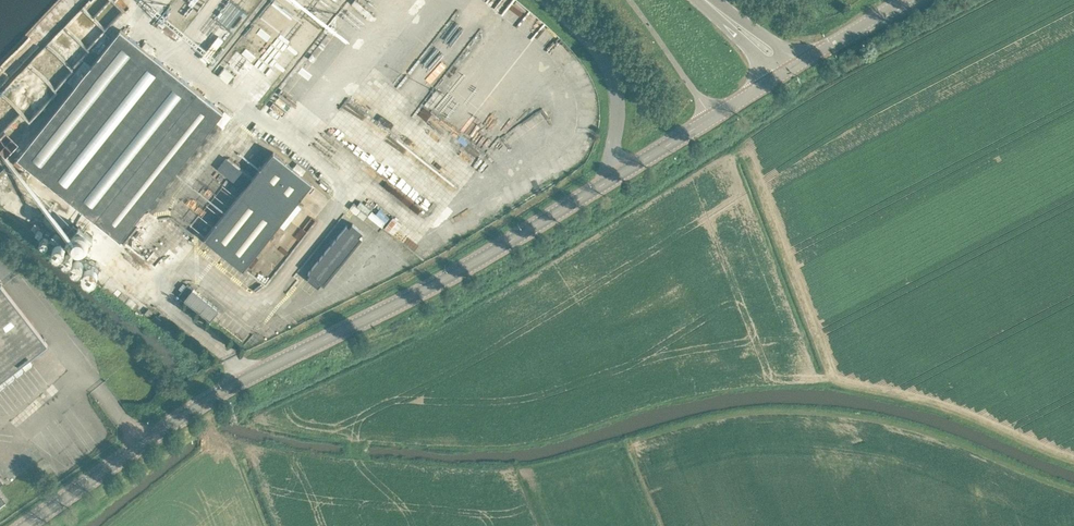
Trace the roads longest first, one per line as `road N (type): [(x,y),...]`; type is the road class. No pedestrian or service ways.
road 1 (tertiary): [(22,525),(222,389),(571,204),(774,78)]
road 2 (unclassified): [(800,62),(907,0)]

